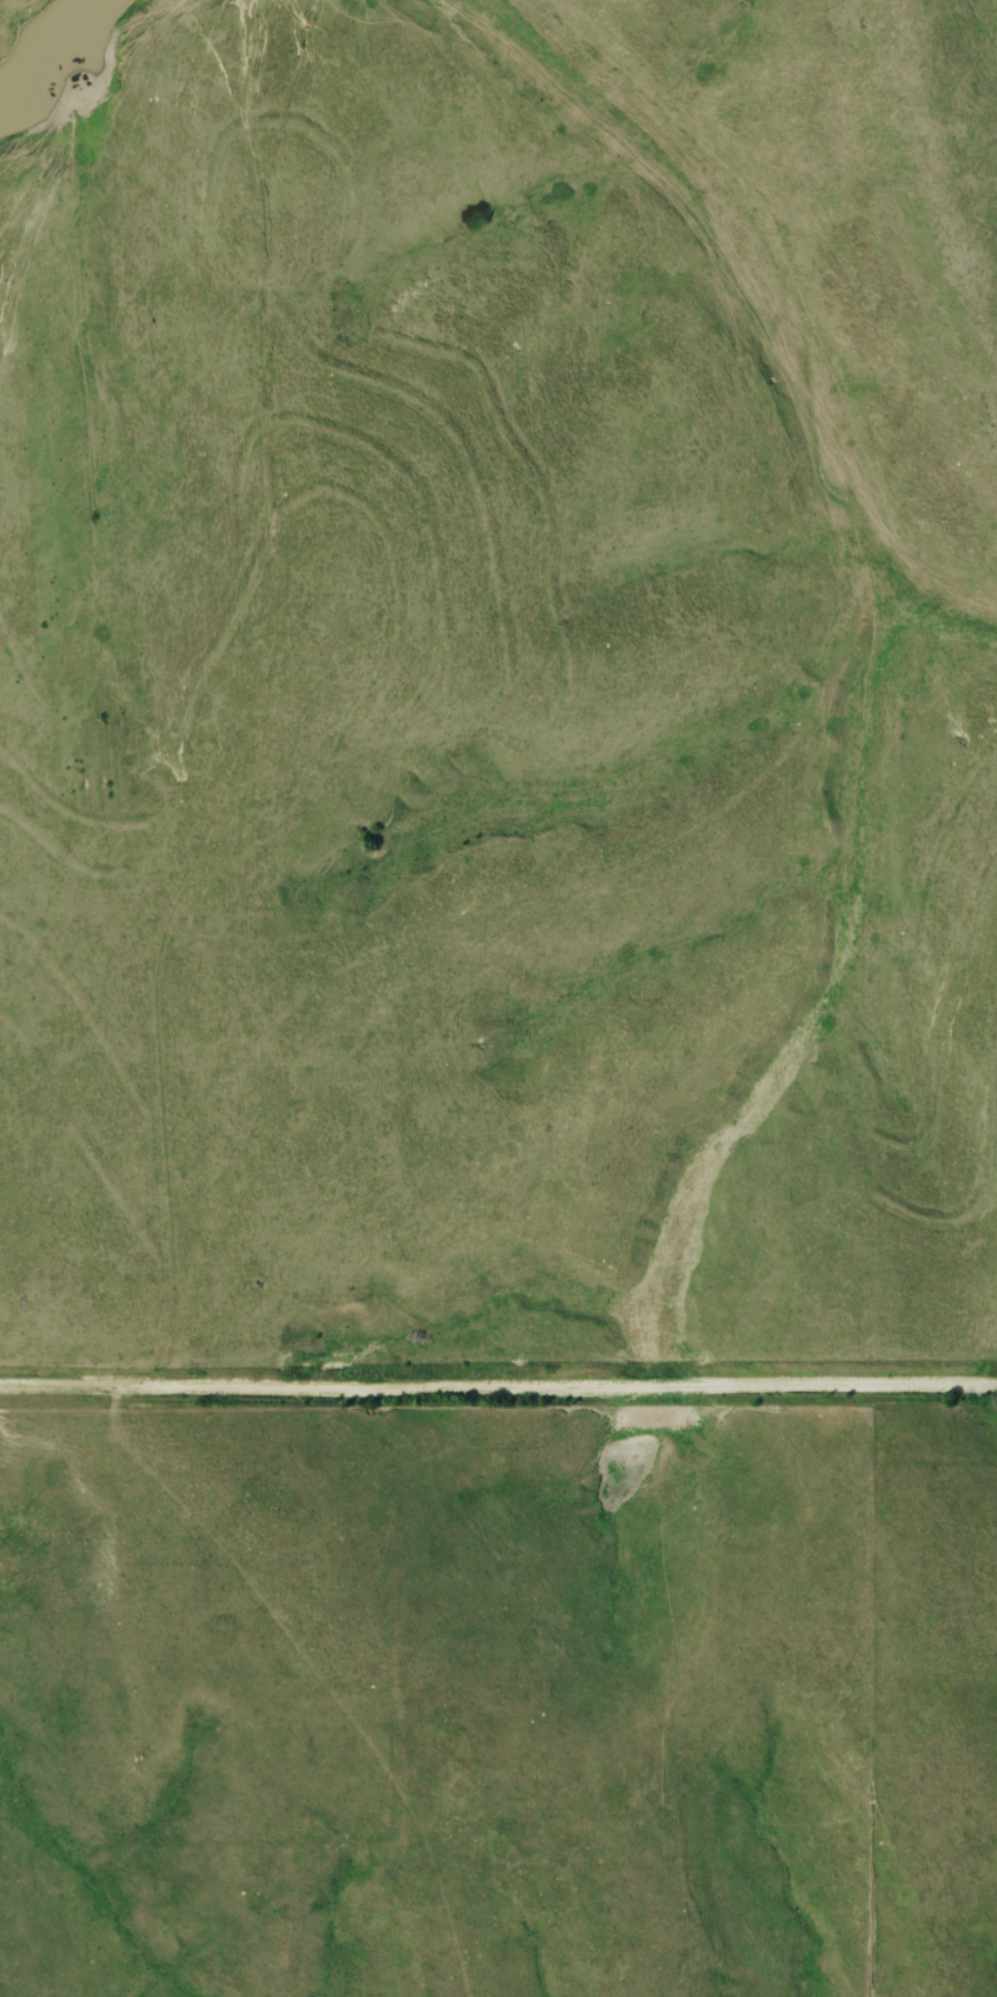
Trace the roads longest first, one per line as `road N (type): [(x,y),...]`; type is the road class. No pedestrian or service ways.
road 1 (residential): [(996,1384),(706,1382),(565,1390),(0,1383)]

